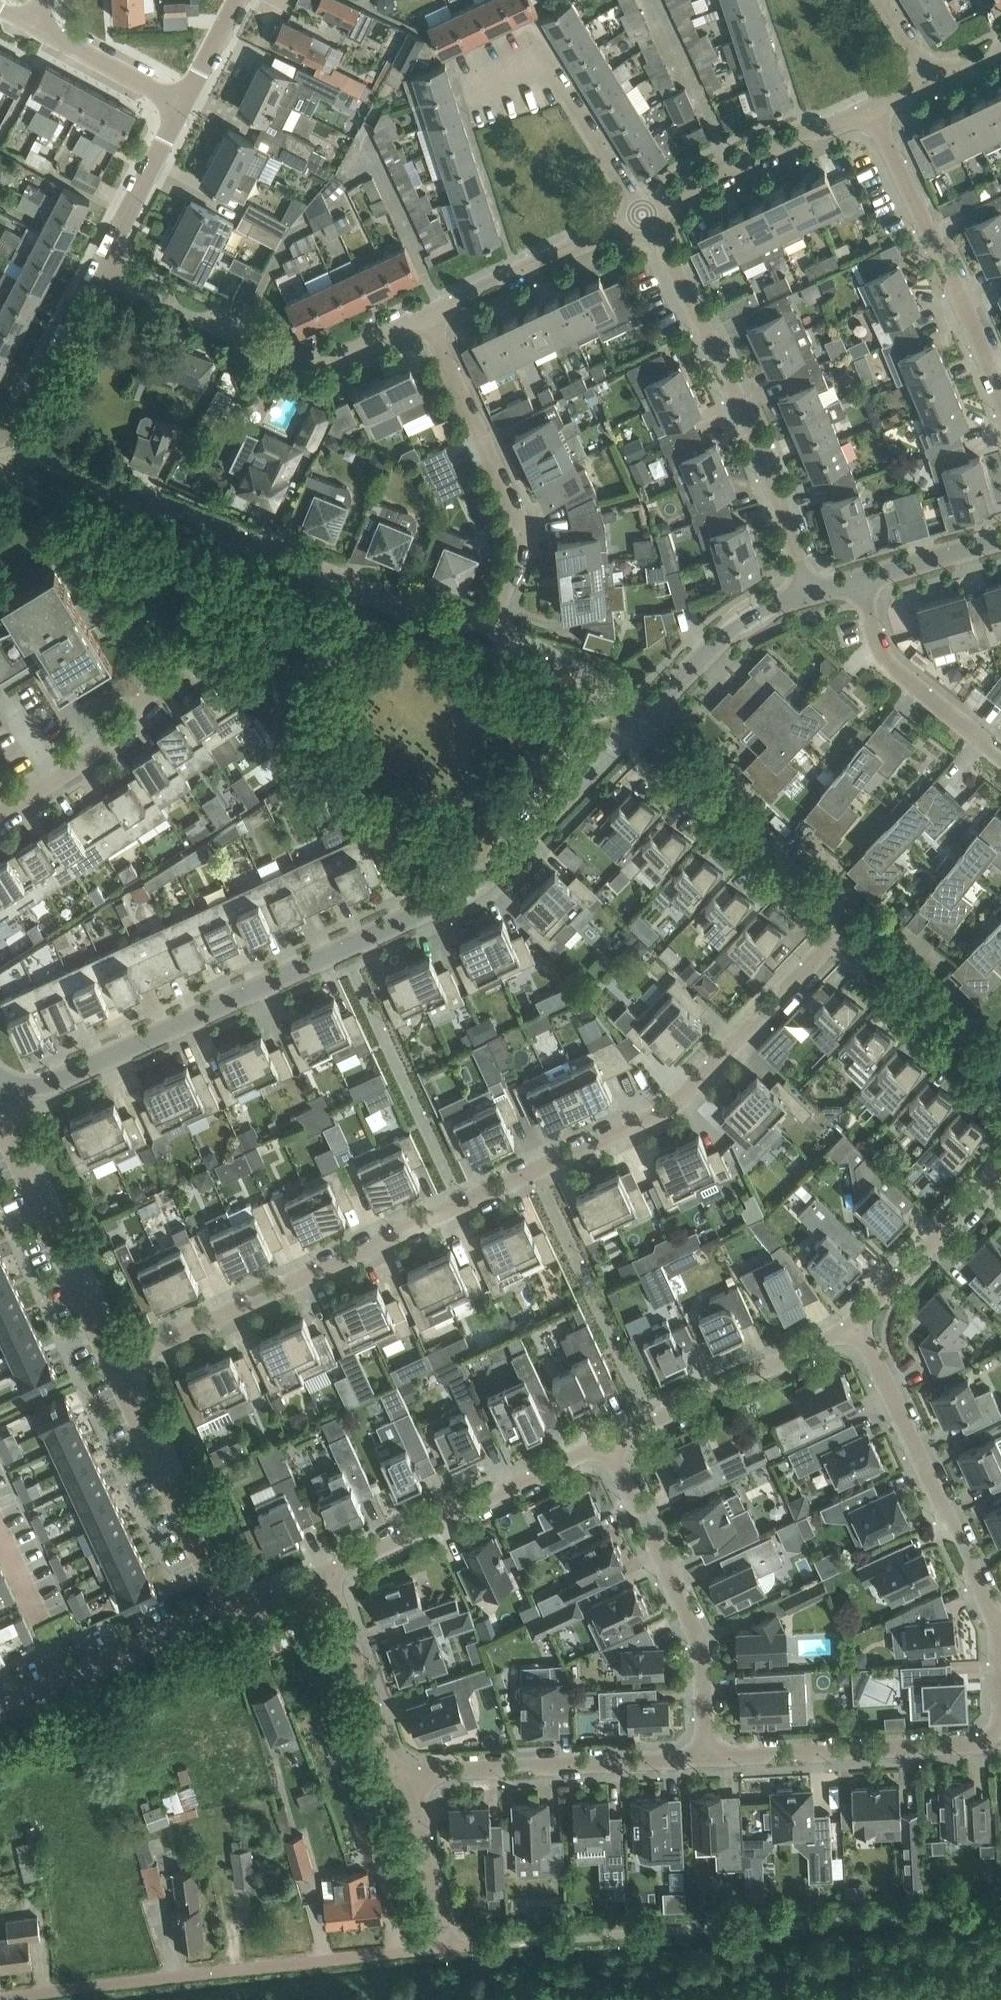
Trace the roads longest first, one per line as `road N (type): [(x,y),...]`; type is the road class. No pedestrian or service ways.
road 1 (residential): [(8,438),(485,640),(523,547),(521,520),(427,313)]
road 2 (residential): [(116,1369),(672,1106),(847,927)]
road 3 (residential): [(15,1087),(59,1084),(340,959),(460,892),(528,840),(636,723)]
road 4 (residential): [(455,1947),(5,1999)]
road 5 (residential): [(812,592),(781,483),(652,209)]
road 6 (residential): [(427,313),(343,350),(309,356),(266,348),(100,261)]
road 7 (residential): [(1000,1626),(859,1323)]
road 8 (residential): [(709,1759),(701,1653),(612,1444)]
road 9 (residential): [(323,1574),(612,1444)]
road 10 (residential): [(1000,393),(875,104)]
road 11 (residential): [(116,1369),(7,1131),(15,1087)]
road 12 (residential): [(709,1759),(977,1745),(999,1725)]
road 13 (residential): [(847,927),(636,723)]
road 14 (residential): [(421,1775),(709,1759)]
road 15 (residential): [(612,1444),(859,1323)]
road 16 (residential): [(228,1615),(116,1369)]
road 17 (residential): [(638,214),(544,58),(472,91)]
road 18 (residential): [(0,1715),(228,1615)]
road 19 (residential): [(0,814),(132,719),(174,657)]
road 20 (residential): [(421,1775),(388,1762),(323,1574)]
road 21 (residential): [(638,214),(427,313)]
road 22 (residential): [(1000,753),(891,666),(861,583)]
road 23 (residential): [(636,723),(727,636),(812,592)]
road 24 (residential): [(1000,1076),(847,927)]
road 25 (residential): [(859,1323),(1000,1174)]
road 26 (residential): [(8,438),(100,261)]
road 27 (residential): [(733,171),(648,0)]
road 28 (residential): [(455,1947),(421,1848),(421,1775)]
road 29 (residential): [(178,111),(24,28)]
road 30 (residential): [(100,261),(178,111)]
road 31 (residential): [(875,104),(733,171)]
road 32 (residential): [(861,583),(1000,540)]
road 33 (residential): [(178,111),(233,0)]

